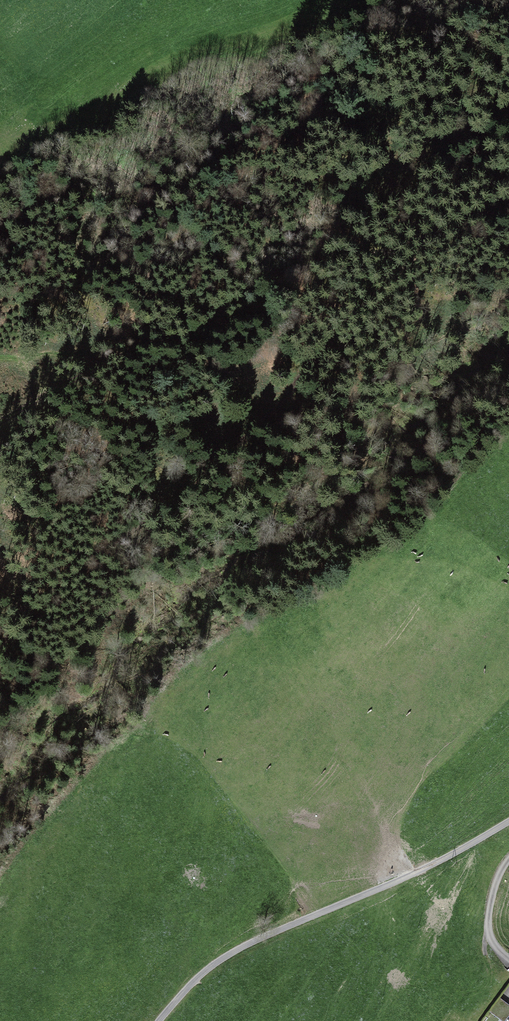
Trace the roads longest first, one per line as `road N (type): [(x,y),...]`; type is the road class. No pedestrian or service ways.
road 1 (track): [(429,237),(279,405),(0,641)]
road 2 (unclassified): [(508,821),(416,872),(239,948),(193,982),(159,1020)]
road 3 (track): [(0,418),(215,319),(263,279),(360,260)]
road 4 (track): [(360,260),(508,201)]

